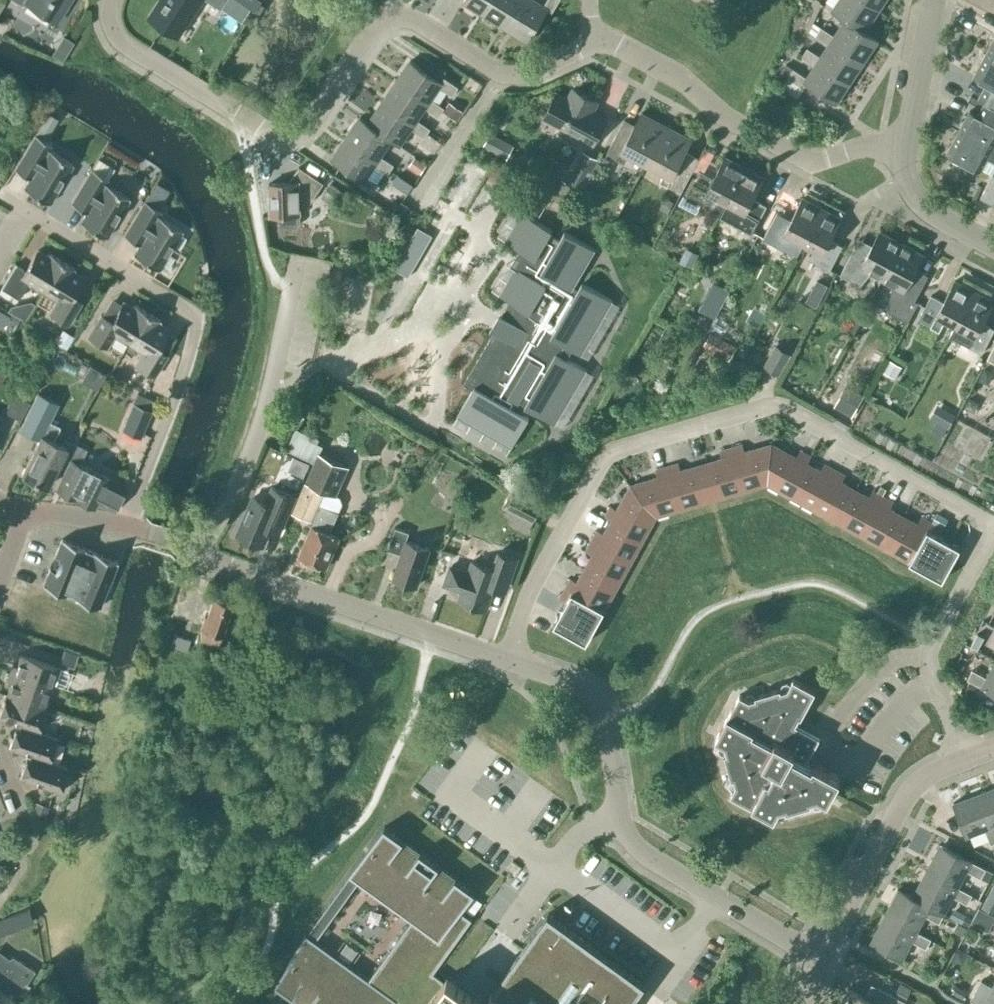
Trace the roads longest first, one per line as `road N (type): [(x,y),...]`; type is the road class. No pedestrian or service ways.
road 1 (residential): [(507,660),(529,593),(594,469),(619,449),(779,409),(993,524)]
road 2 (residential): [(821,956),(653,863),(627,832),(606,721),(592,692),(507,660)]
road 3 (residential): [(0,244),(19,210),(194,316),(194,338),(123,527)]
road 4 (residential): [(247,119),(279,135),(309,130),(376,35),(399,18),(427,25),(498,69),(528,74),(595,44)]
road 5 (residential): [(906,148),(881,144),(812,160),(789,153),(645,56),(595,44)]
road 6 (residential): [(507,660),(206,554)]
road 7 (residential): [(928,659),(890,664),(845,709),(832,745),(837,755),(855,762),(933,680)]
road 8 (residential): [(206,554),(246,466),(292,289)]
road 9 (residential): [(821,956),(903,800),(966,759)]
road 10 (residential): [(0,476),(62,335),(106,358)]
road 11 (residential): [(110,0),(111,26),(126,43),(247,119)]
road 12 (residential): [(906,148),(933,0)]
road 13 (residential): [(993,527),(928,659)]
road 14 (residential): [(993,246),(918,199),(906,148)]

